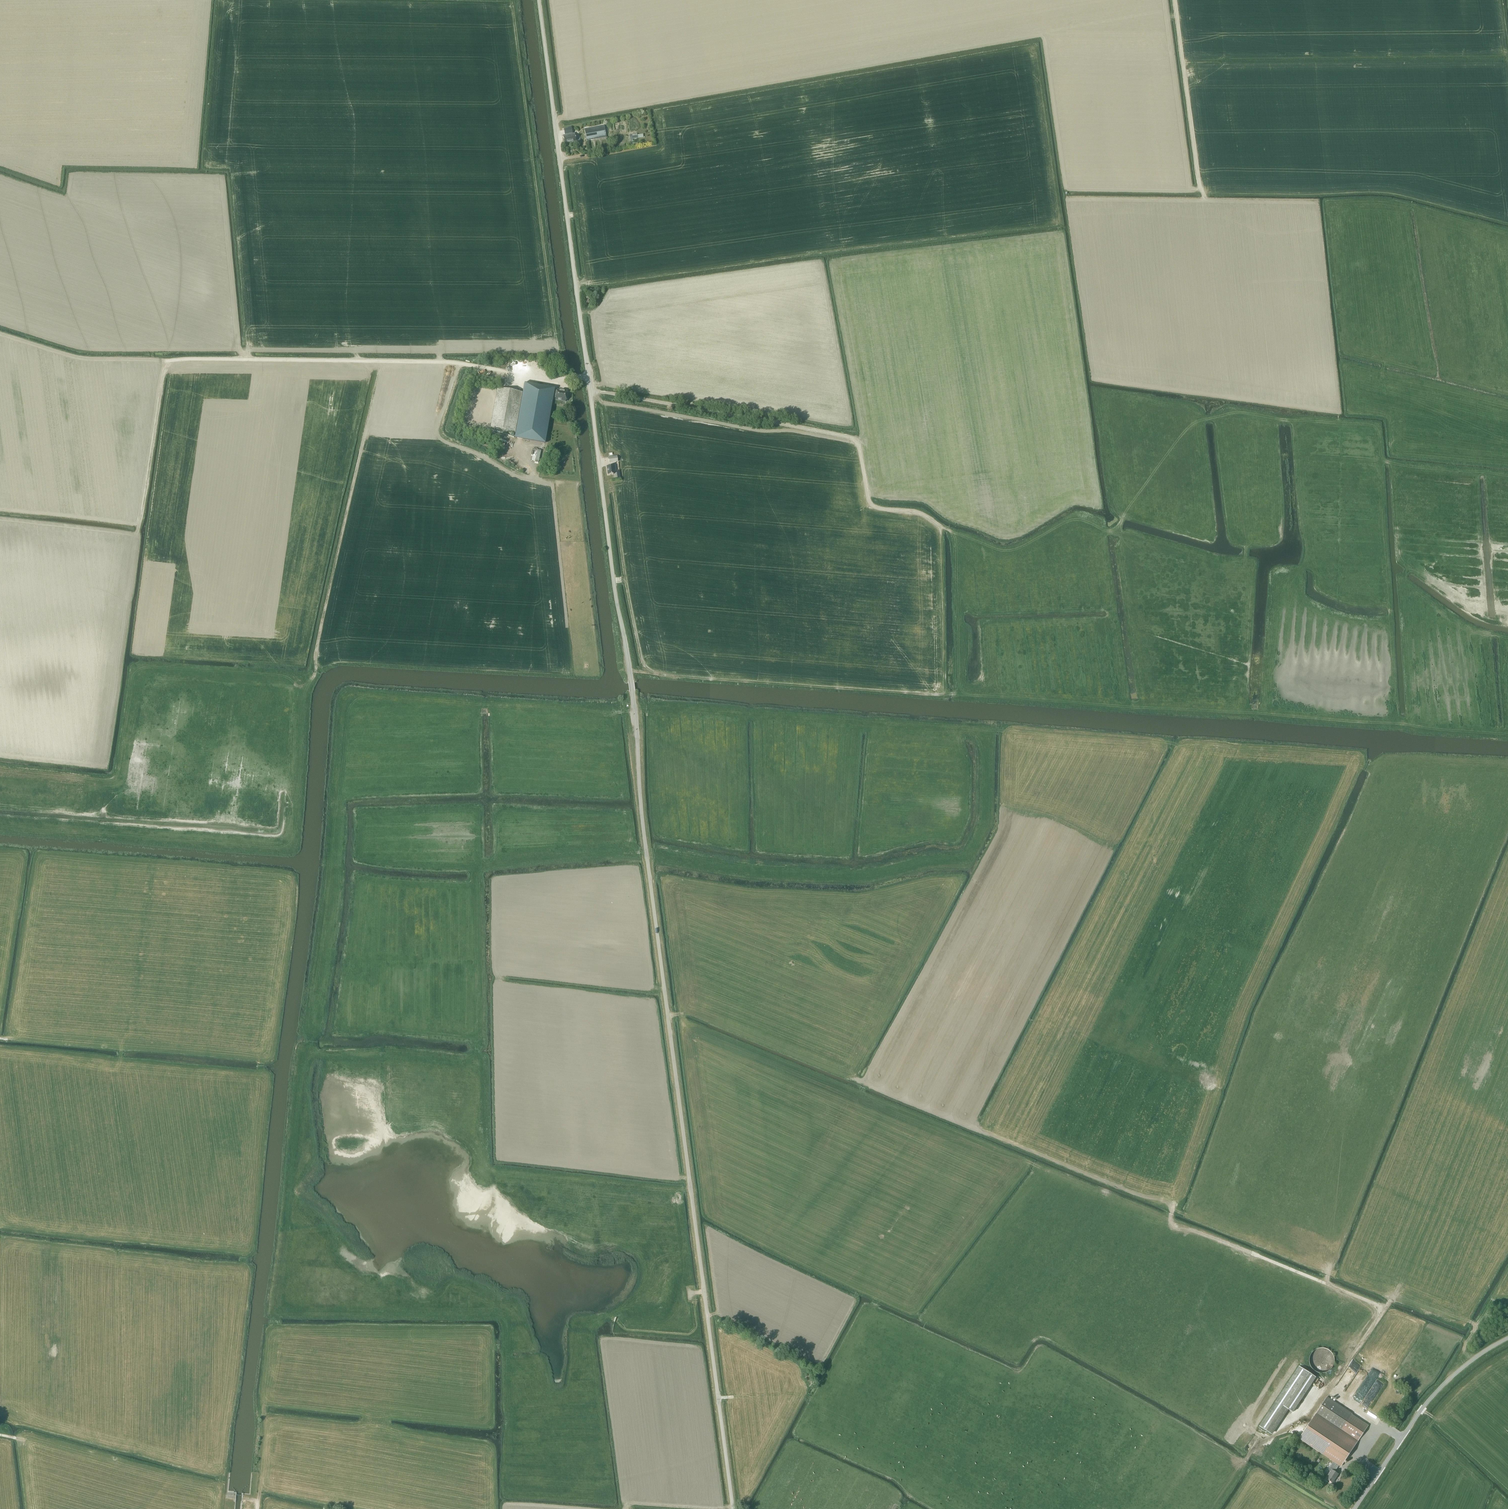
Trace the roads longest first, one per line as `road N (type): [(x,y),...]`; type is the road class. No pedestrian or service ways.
road 1 (unclassified): [(733,1508),(539,0)]
road 2 (unclassified): [(1354,1508),(1430,1399),(1507,1338)]

